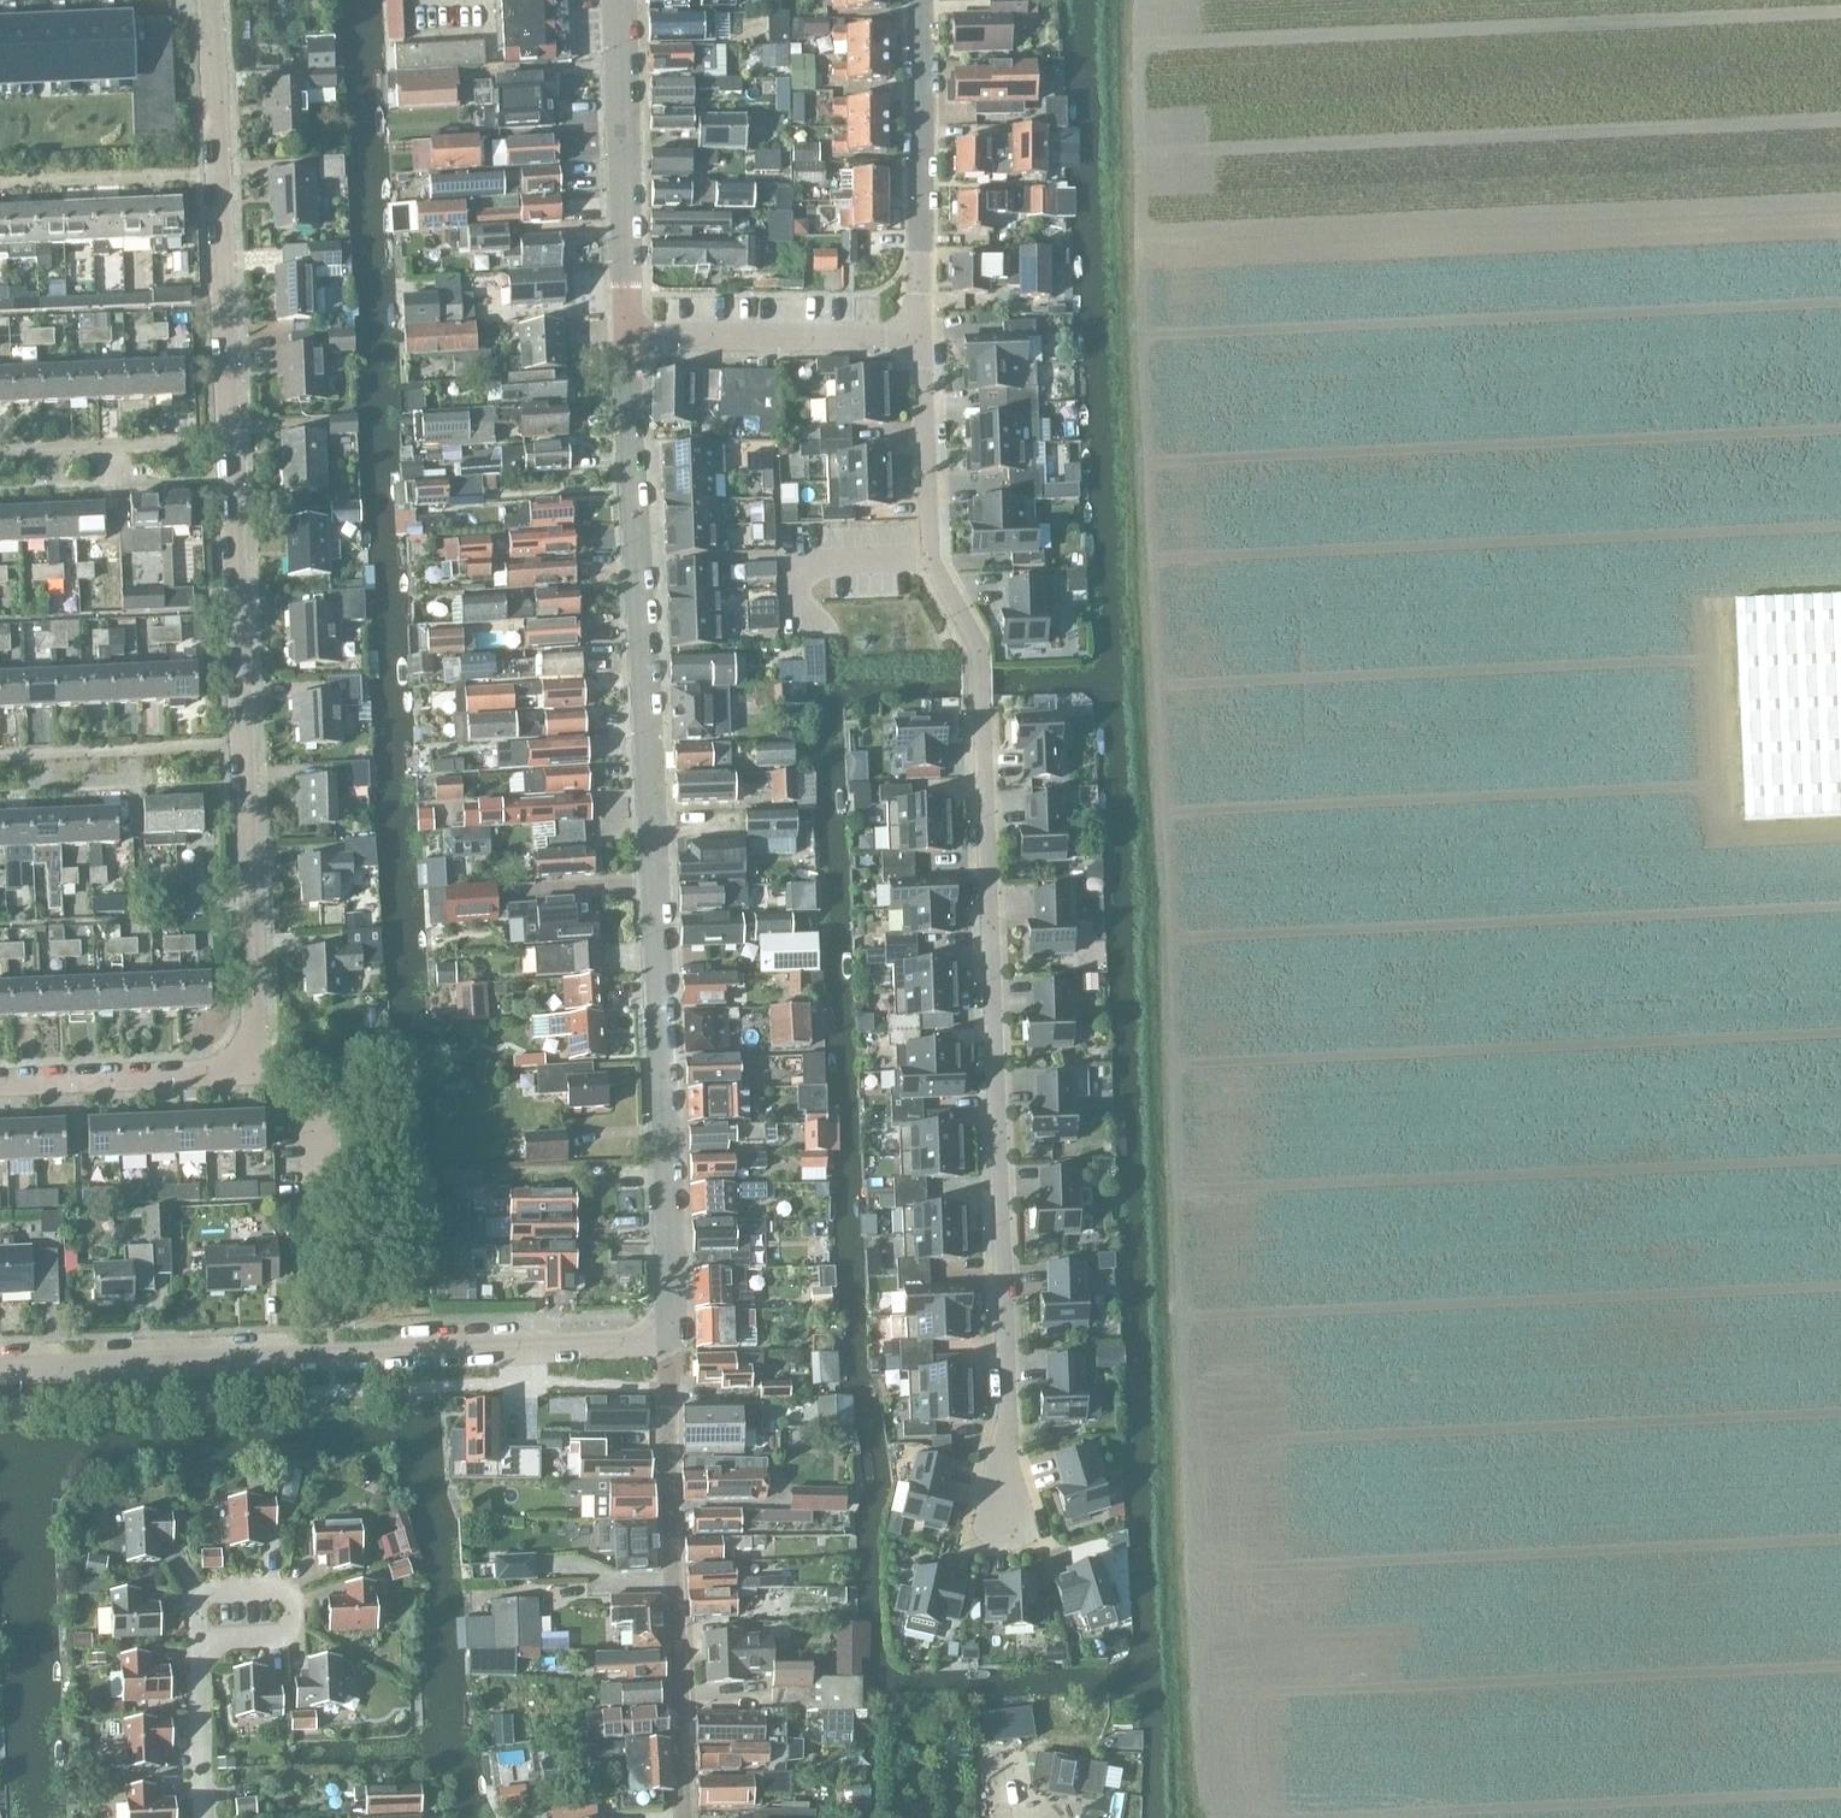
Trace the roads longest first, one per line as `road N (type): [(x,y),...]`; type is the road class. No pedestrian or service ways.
road 1 (residential): [(0,1081),(256,1072),(212,0)]
road 2 (residential): [(1006,1512),(979,654),(929,557),(922,335)]
road 3 (residential): [(672,1340),(629,338)]
road 4 (residential): [(0,1370),(672,1340)]
road 5 (residential): [(685,1817),(668,1433),(672,1340)]
road 6 (residential): [(629,338),(613,0)]
road 7 (residential): [(922,335),(919,0)]
road 8 (residential): [(629,338),(922,335)]
road 9 (residential): [(197,1660),(220,1639),(287,1633),(292,1606),(277,1587),(211,1589),(196,1607)]
road 10 (residential): [(205,1817),(197,1660)]

